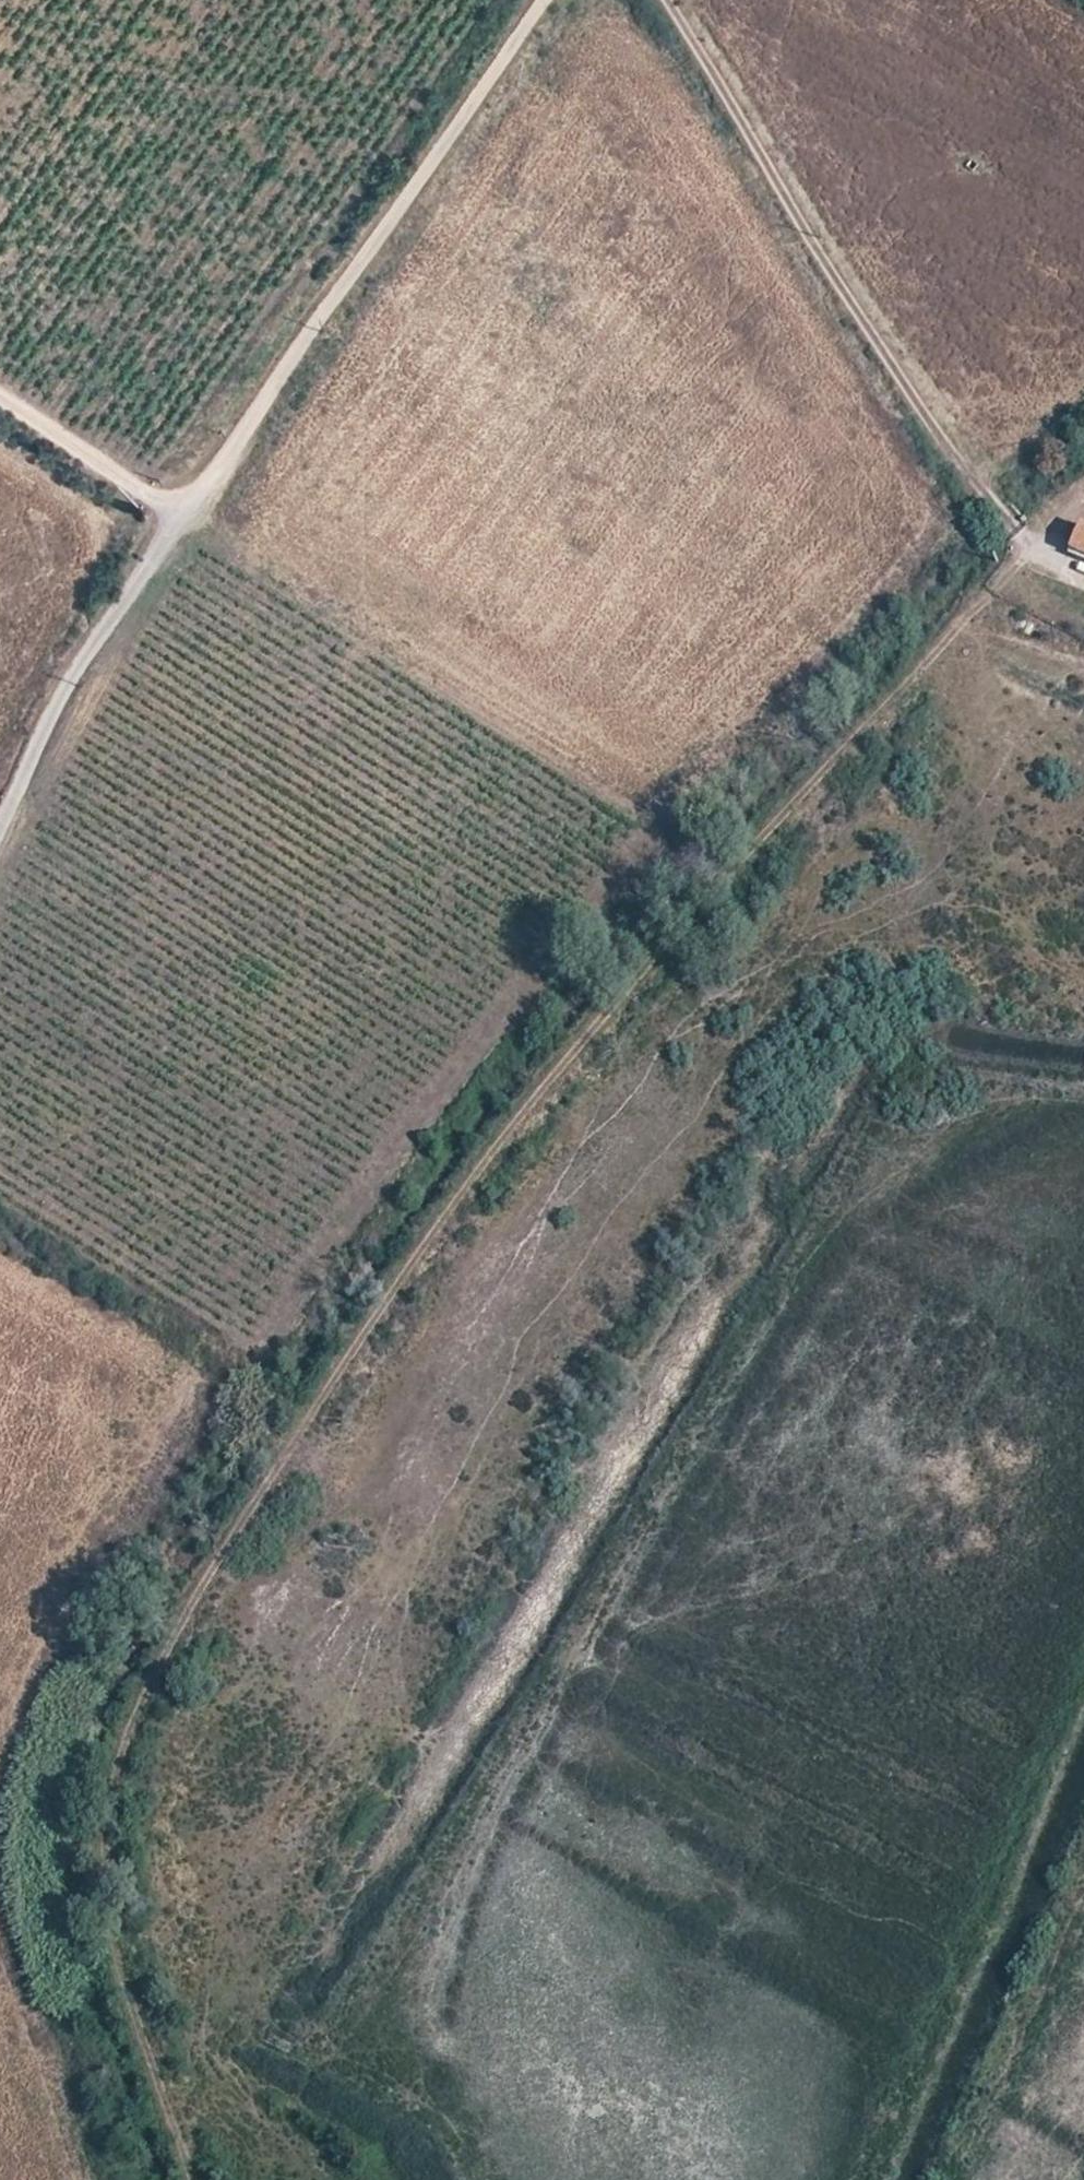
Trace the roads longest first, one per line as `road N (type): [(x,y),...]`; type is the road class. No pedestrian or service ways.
road 1 (unclassified): [(534,0),(317,326),(67,676),(0,828)]
road 2 (track): [(1027,538),(914,405),(660,0)]

